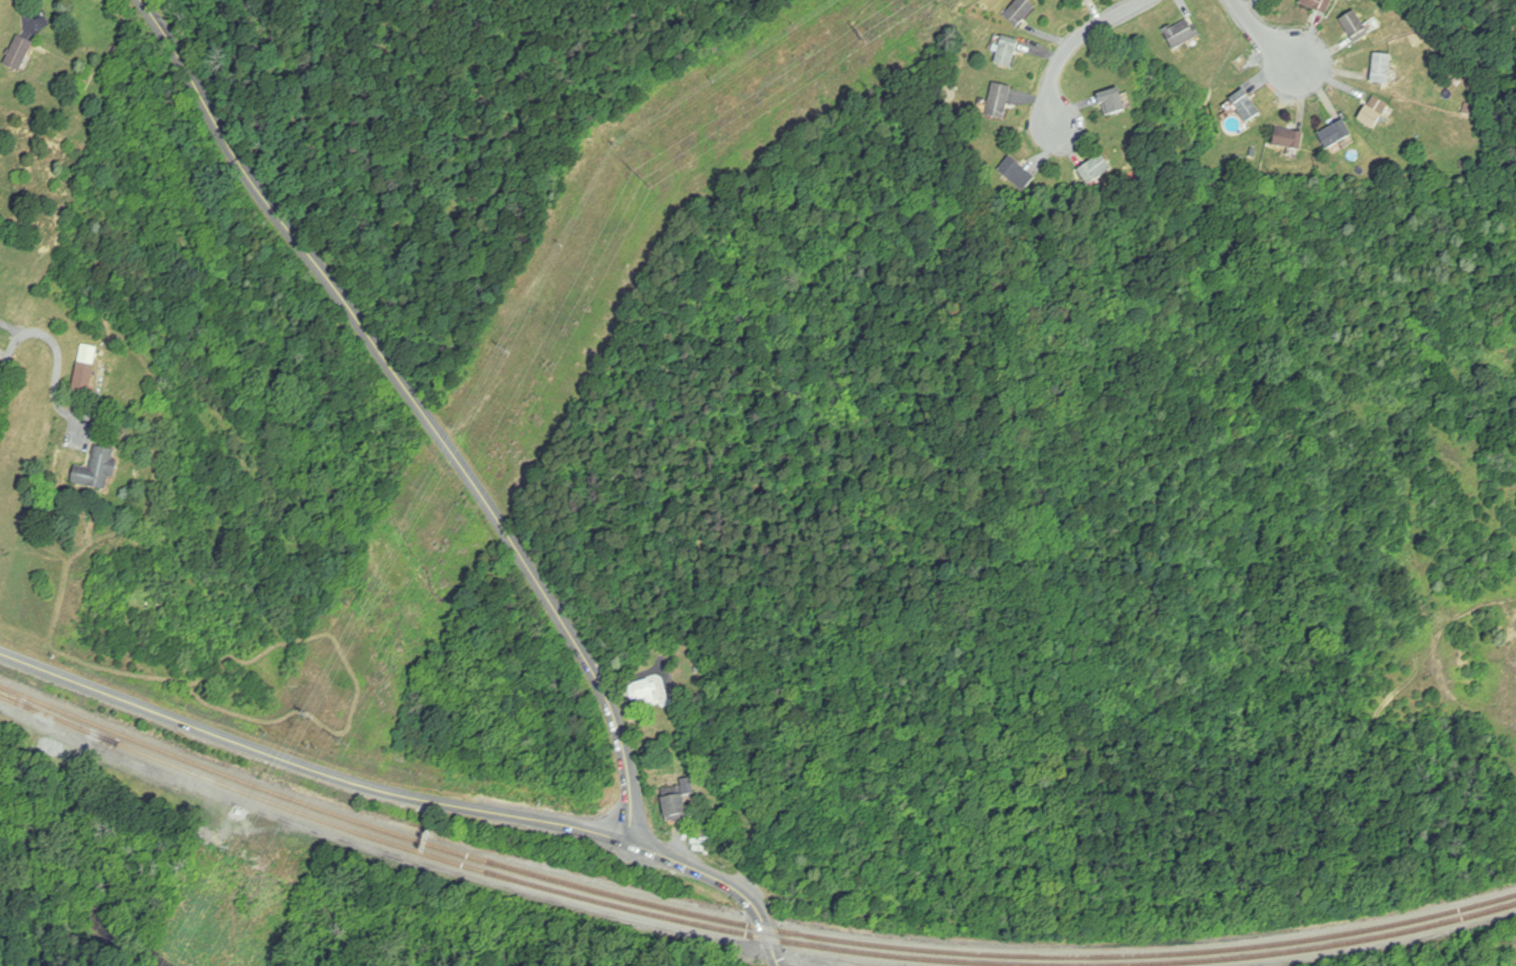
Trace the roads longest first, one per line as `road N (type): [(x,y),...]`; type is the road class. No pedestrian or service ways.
road 1 (residential): [(633,843),(615,715),(565,622),(337,286),(247,172),(143,0)]
road 2 (tertiary): [(781,965),(751,898),(680,861),(591,830),(355,784),(0,652)]
road 3 (residential): [(1142,0),(1063,53),(1051,99),(1054,129)]

